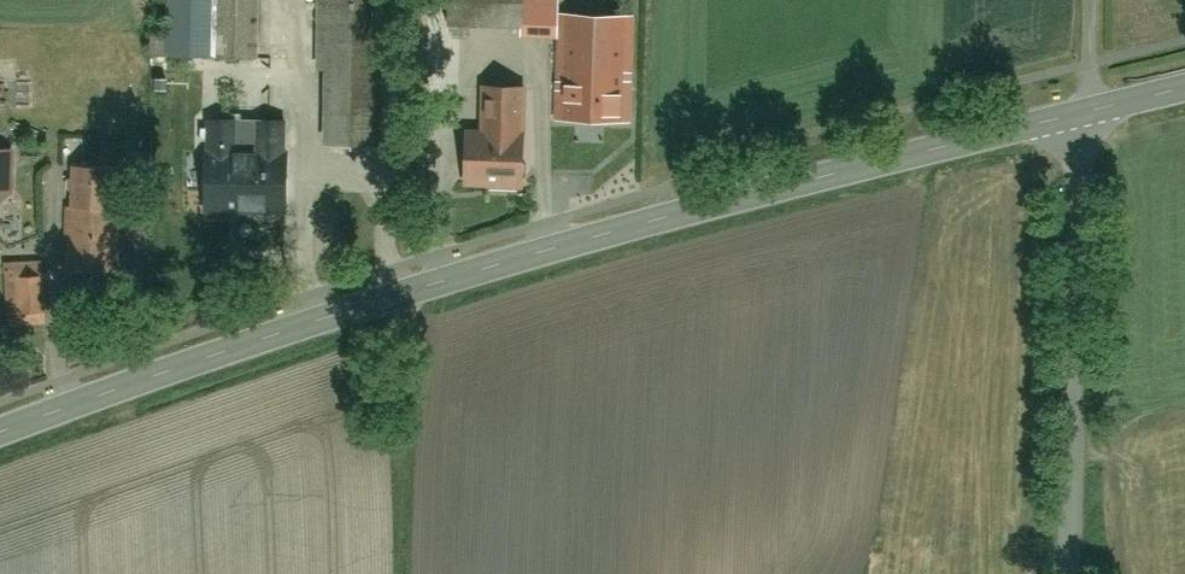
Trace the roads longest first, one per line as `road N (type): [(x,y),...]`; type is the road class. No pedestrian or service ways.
road 1 (tertiary): [(1085,110),(453,279),(206,355),(0,430)]
road 2 (residential): [(1085,110),(1072,573)]

